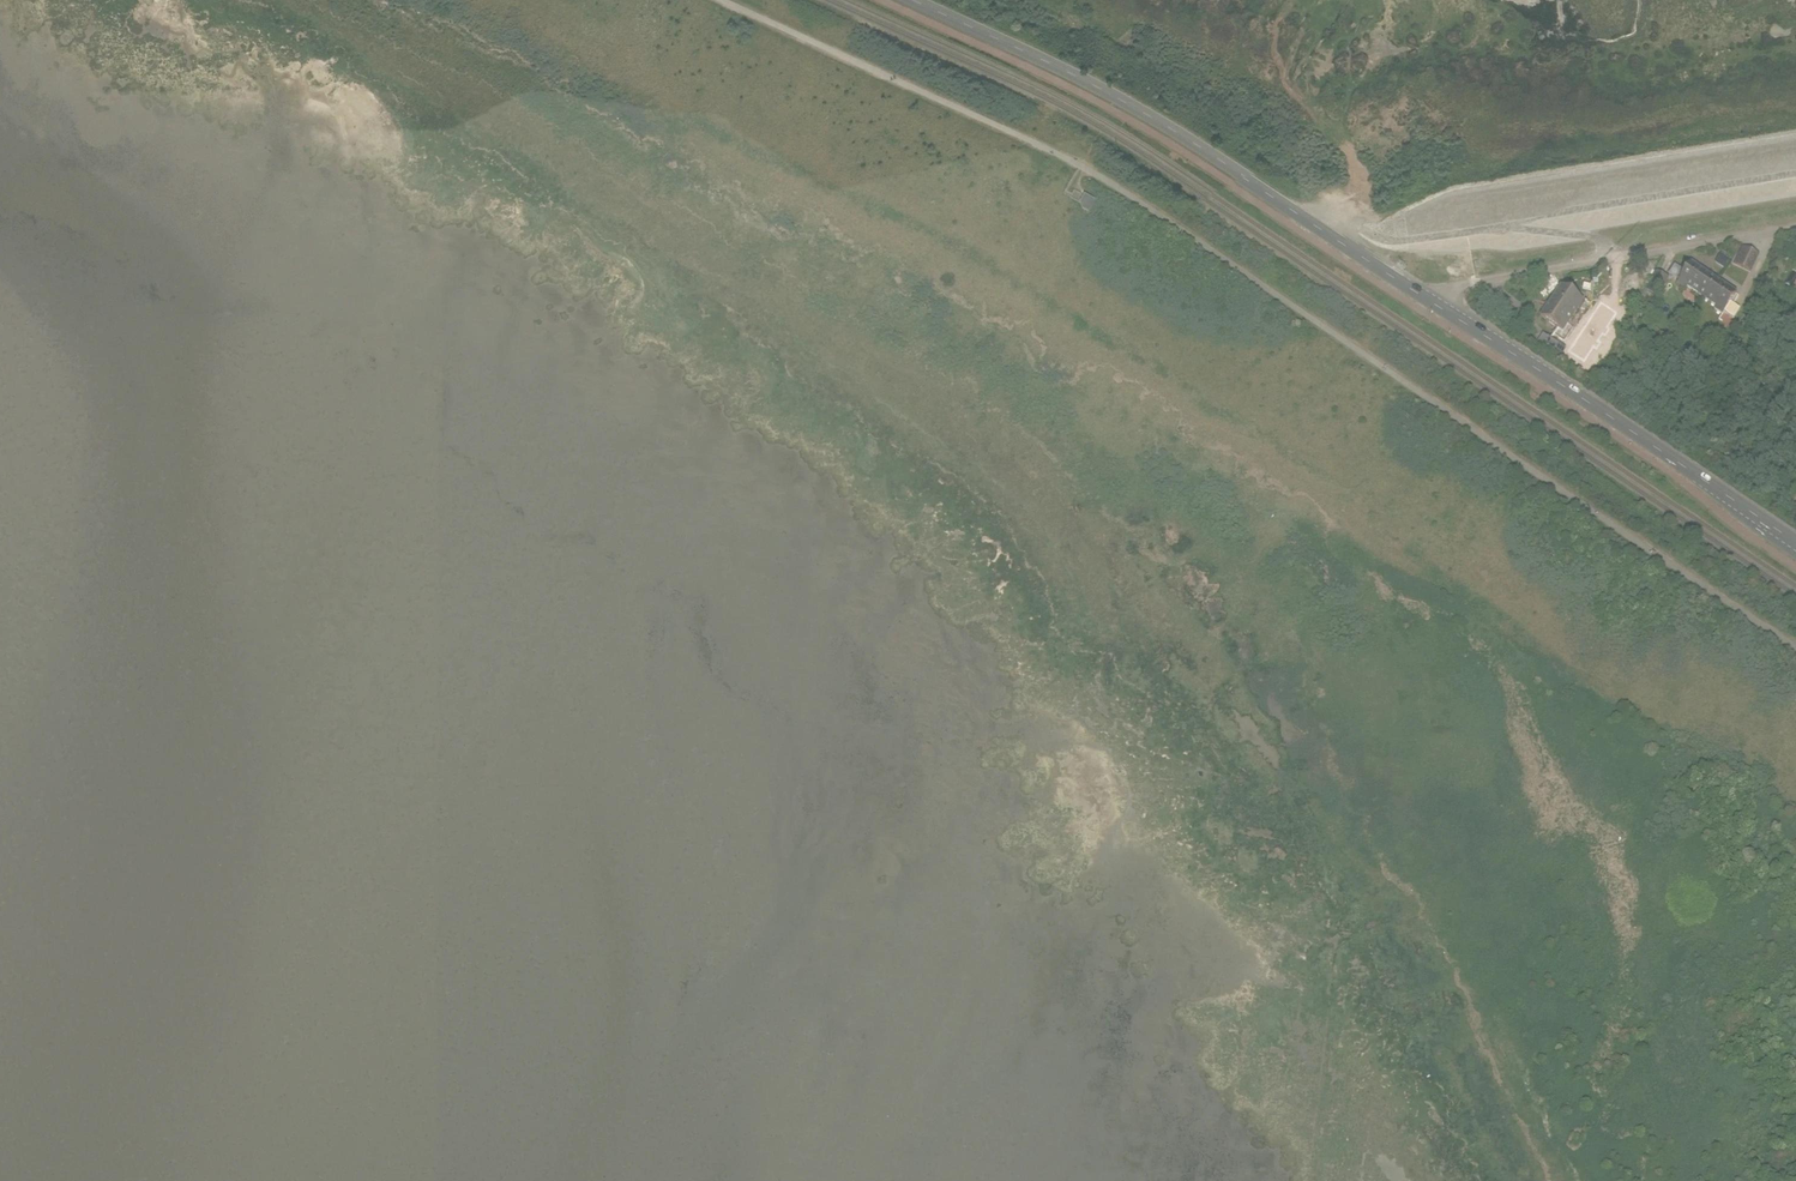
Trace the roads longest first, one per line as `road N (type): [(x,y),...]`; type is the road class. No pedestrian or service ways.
road 1 (tertiary): [(1795,540),(1170,129),(912,0)]
road 2 (track): [(1795,176),(1407,240),(1361,230)]

